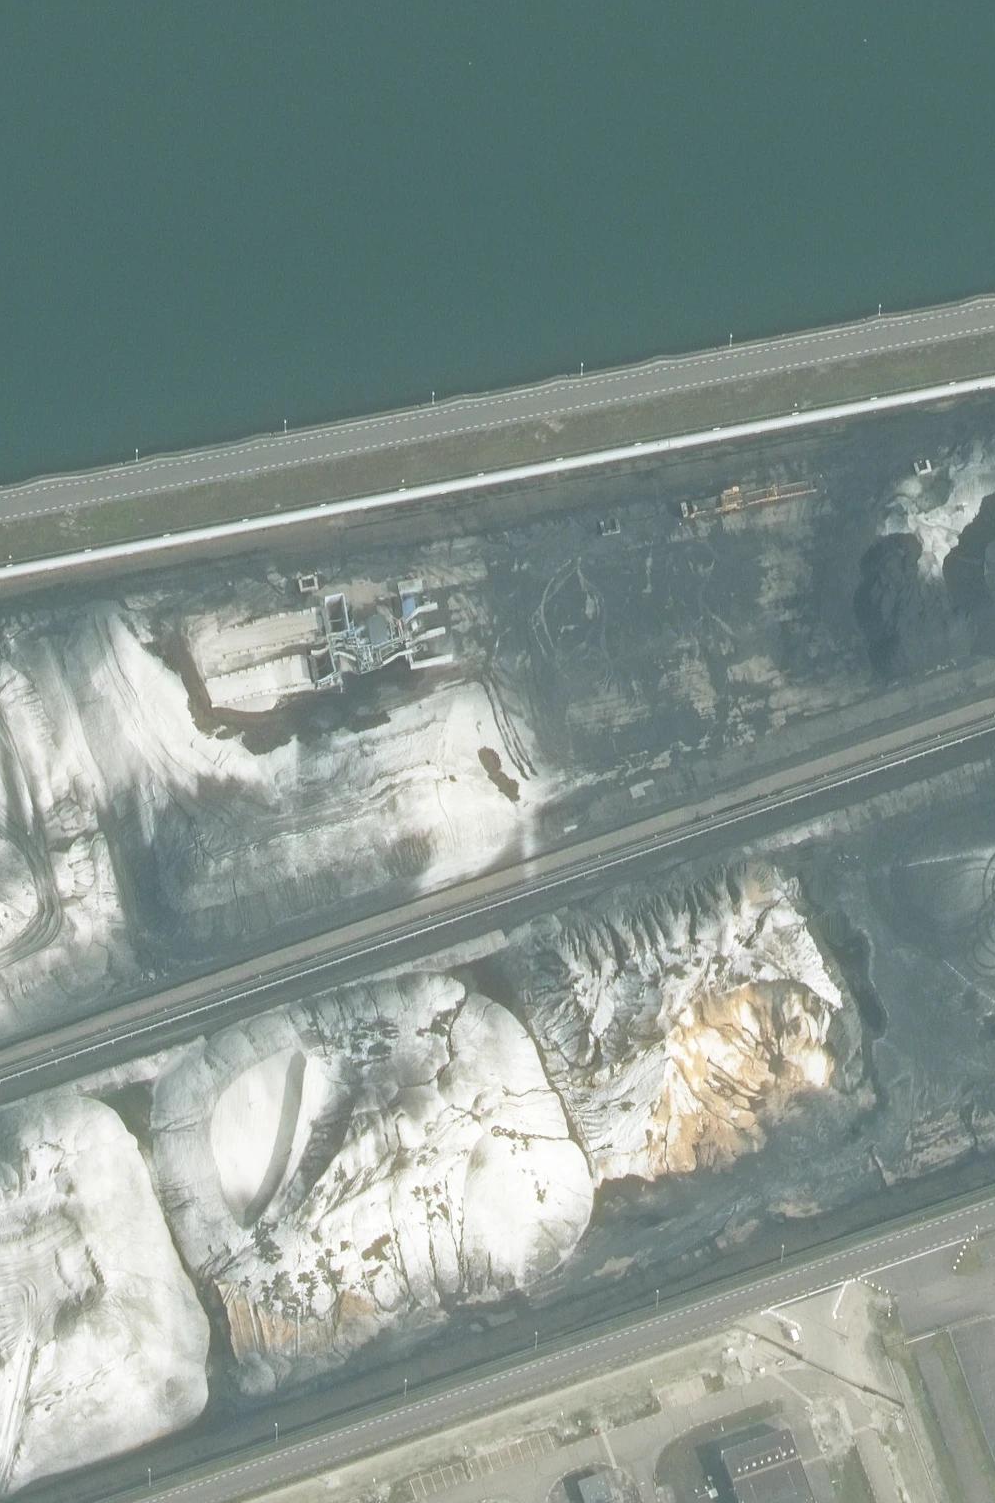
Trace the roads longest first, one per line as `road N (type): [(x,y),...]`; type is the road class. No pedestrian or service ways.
road 1 (unclassified): [(994,315),(0,506)]
road 2 (unclassified): [(994,1212),(173,1502)]

